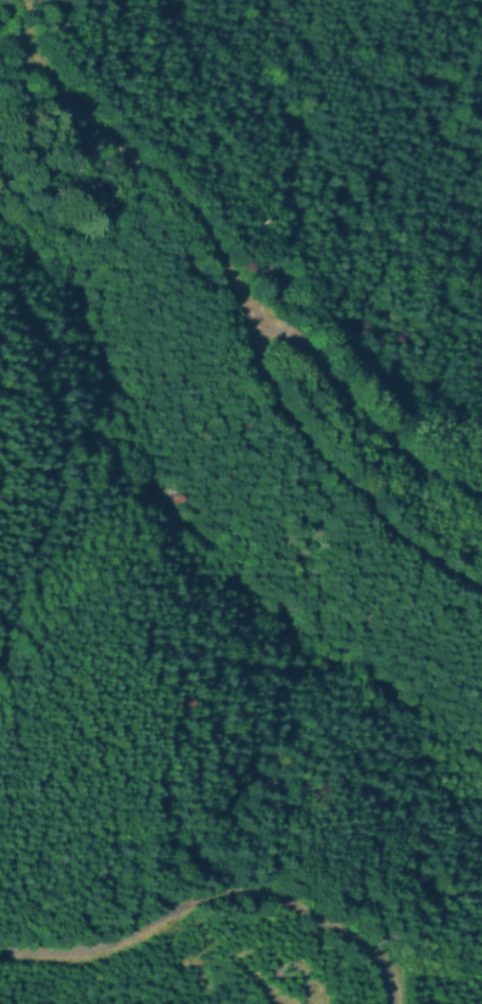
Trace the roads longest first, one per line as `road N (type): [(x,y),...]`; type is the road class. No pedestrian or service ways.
road 1 (track): [(481,594),(439,573),(318,471),(250,372),(252,343),(266,333),(291,338),(407,467),(481,497)]
road 2 (track): [(0,951),(110,950),(174,912),(247,892),(297,908),(364,950),(385,972),(391,1003)]
road 3 (track): [(22,55),(207,245),(266,333)]

